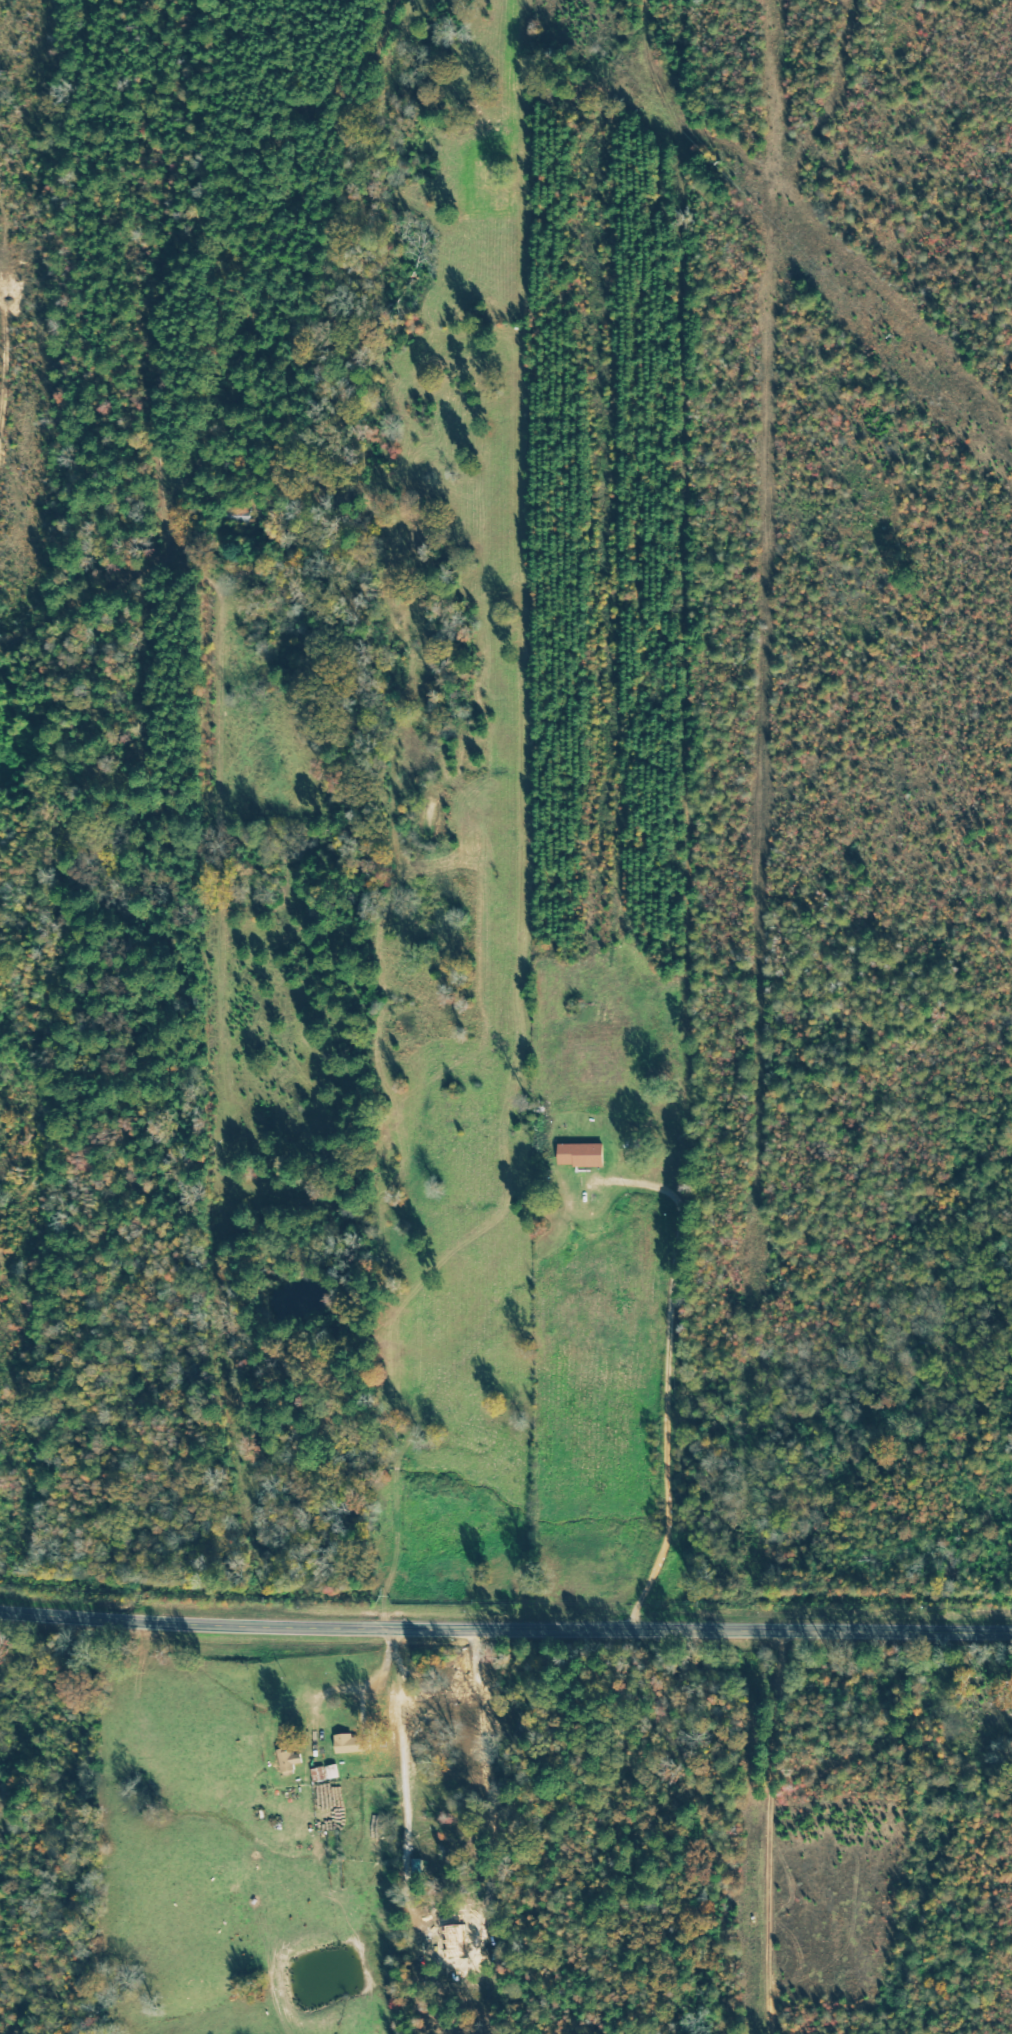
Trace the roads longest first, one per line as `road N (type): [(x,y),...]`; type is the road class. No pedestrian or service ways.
road 1 (secondary): [(0,1612),(413,1630),(1011,1634)]

